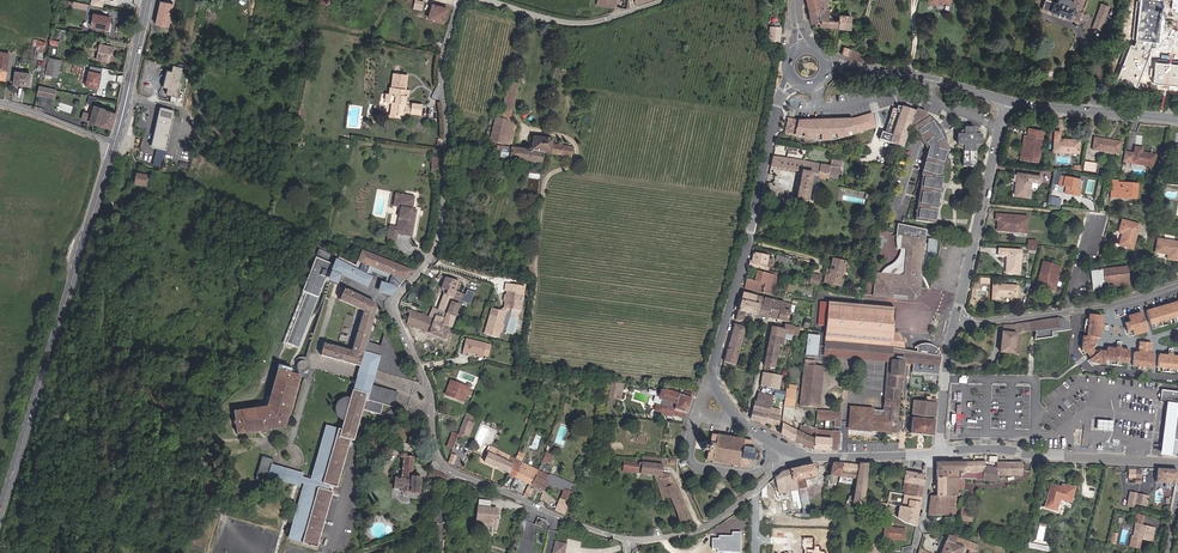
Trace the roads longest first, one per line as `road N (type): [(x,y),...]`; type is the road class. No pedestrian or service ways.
road 1 (residential): [(455,471),(436,451),(430,390),(392,303),(441,232),(441,59),(460,0)]
road 2 (primary): [(114,143),(0,511)]
road 3 (residential): [(793,453),(724,517),(640,541),(592,530),(455,471)]
road 4 (tertiary): [(780,98),(713,383)]
road 5 (tertiary): [(942,453),(1001,449),(1177,464)]
road 6 (residential): [(1007,100),(955,322)]
road 7 (residential): [(955,322),(1079,310),(1177,283)]
road 8 (residential): [(484,0),(585,23),(665,0)]
road 9 (secondary): [(1177,119),(1007,100)]
road 10 (unclassified): [(697,415),(693,464),(757,472),(778,446)]
road 11 (primary): [(147,0),(114,143)]
road 12 (tertiary): [(793,453),(931,455)]
road 13 (residential): [(955,322),(942,453)]
road 14 (residential): [(455,471),(429,528),(371,552)]
road 15 (residential): [(114,143),(0,104)]

